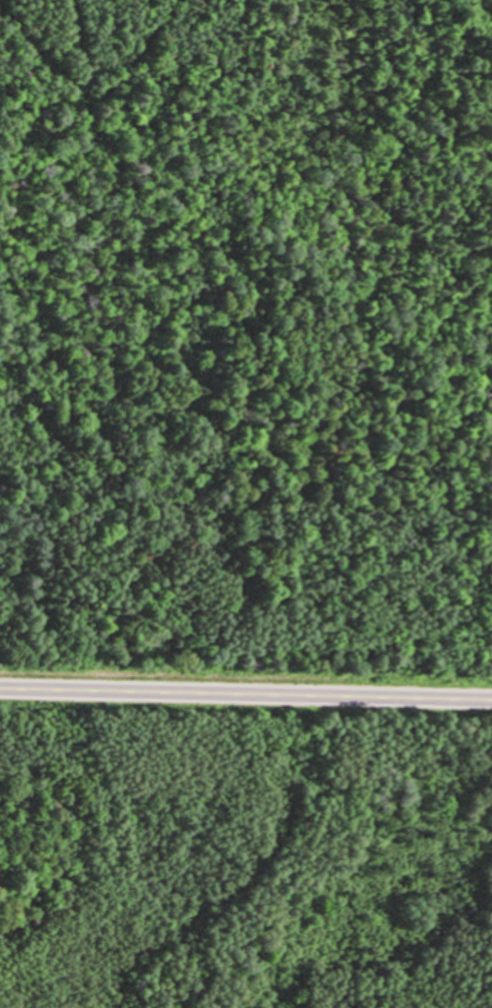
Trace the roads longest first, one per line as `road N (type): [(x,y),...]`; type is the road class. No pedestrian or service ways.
road 1 (tertiary): [(0,691),(491,701)]

